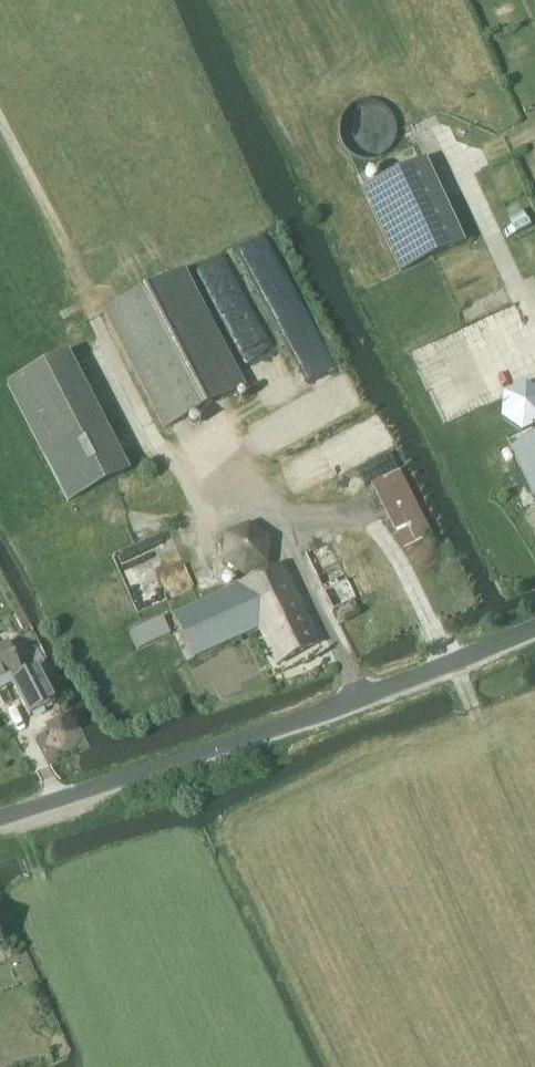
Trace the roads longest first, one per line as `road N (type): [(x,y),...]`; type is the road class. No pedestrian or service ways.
road 1 (unclassified): [(0,822),(359,701),(534,632)]
road 2 (track): [(274,524),(210,526),(152,446),(0,120)]
road 3 (track): [(534,306),(426,119),(369,0)]

